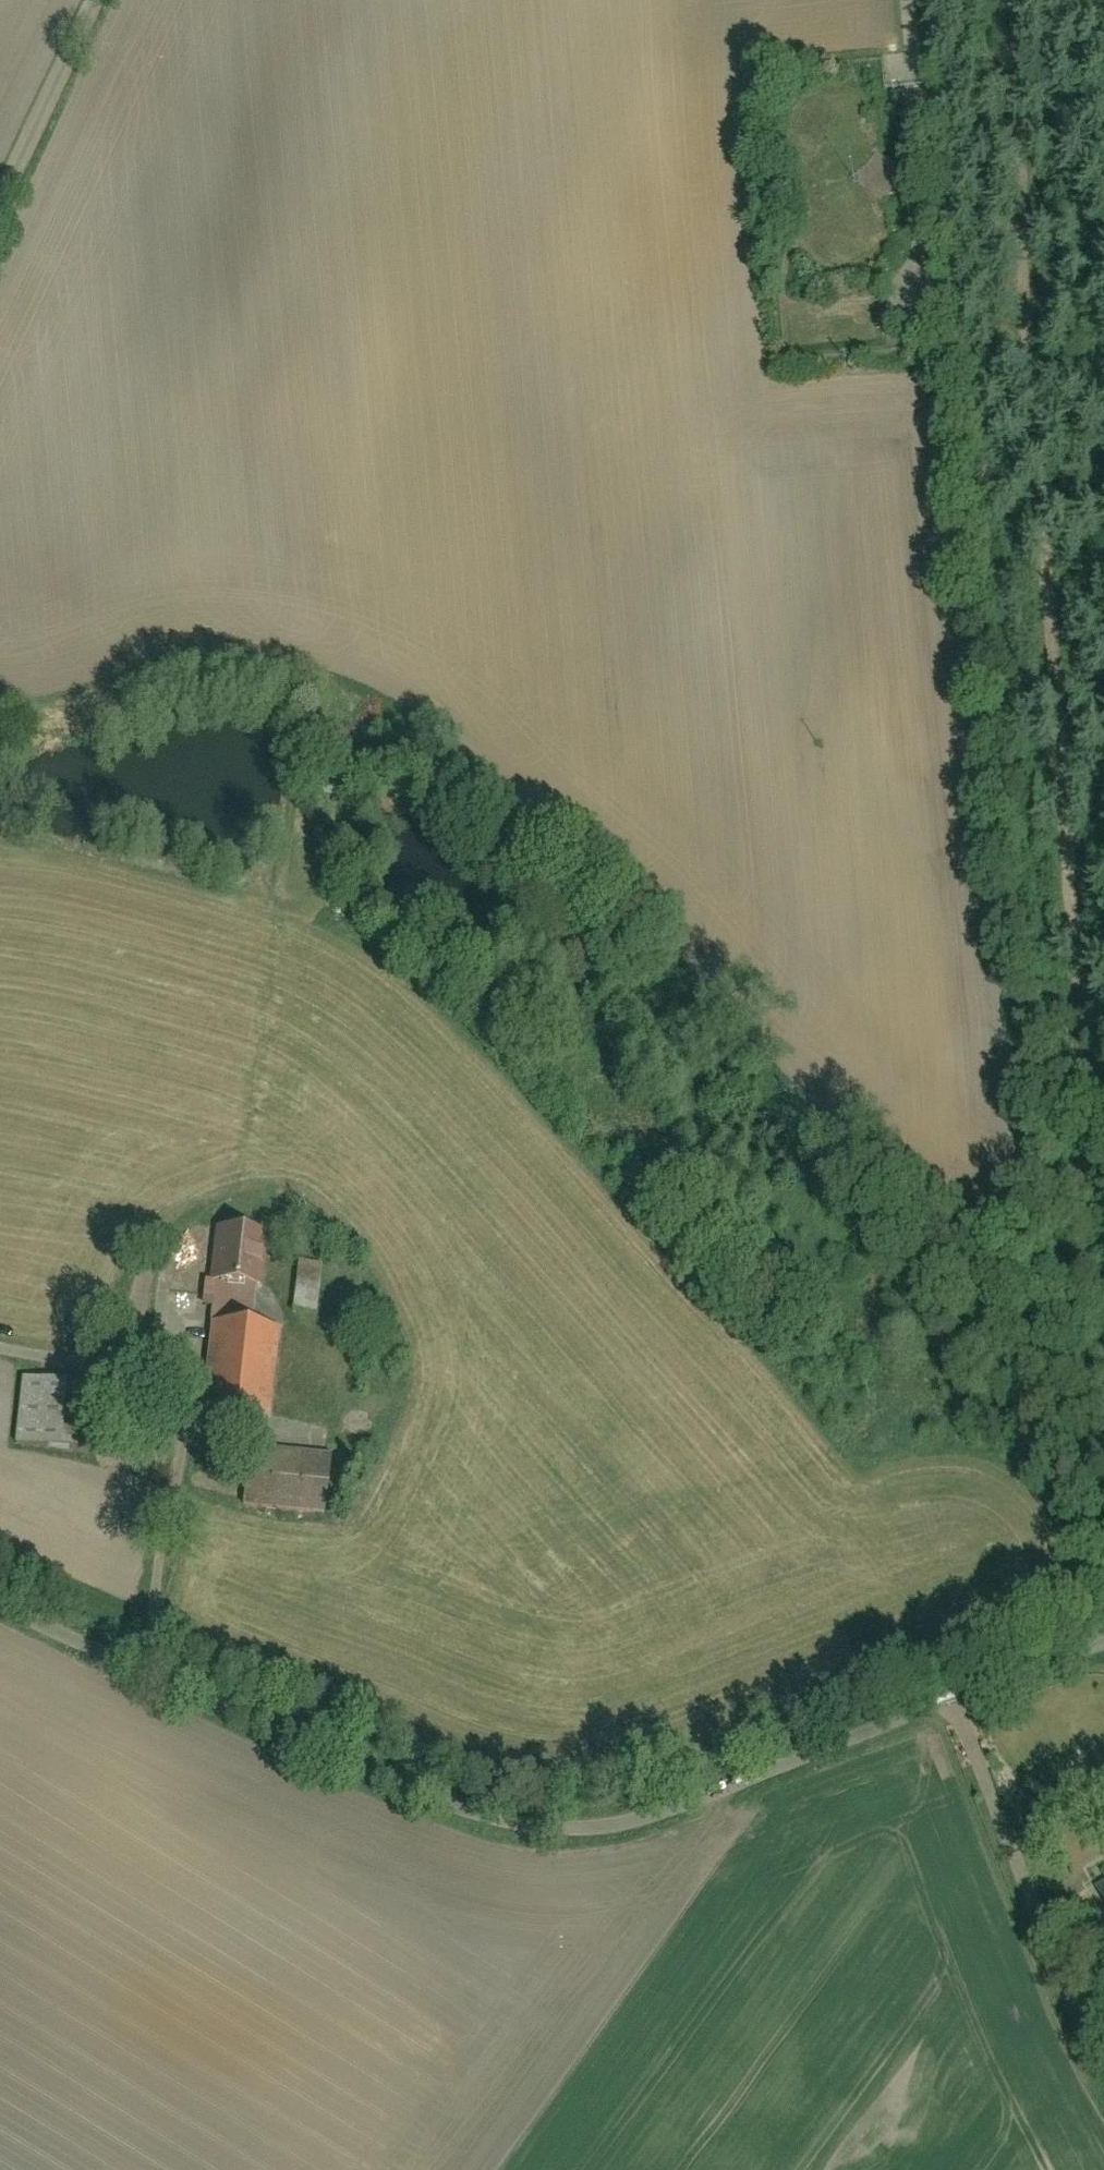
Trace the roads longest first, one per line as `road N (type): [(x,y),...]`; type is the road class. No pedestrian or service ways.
road 1 (unclassified): [(1083,1658),(630,1832),(504,1830),(364,1776),(0,1603)]
road 2 (track): [(164,1372),(182,1253),(255,1155),(291,854)]
road 3 (track): [(152,1674),(154,1579),(191,1442),(164,1372)]
road 4 (residential): [(0,203),(96,0)]
road 5 (track): [(0,1348),(164,1372)]

